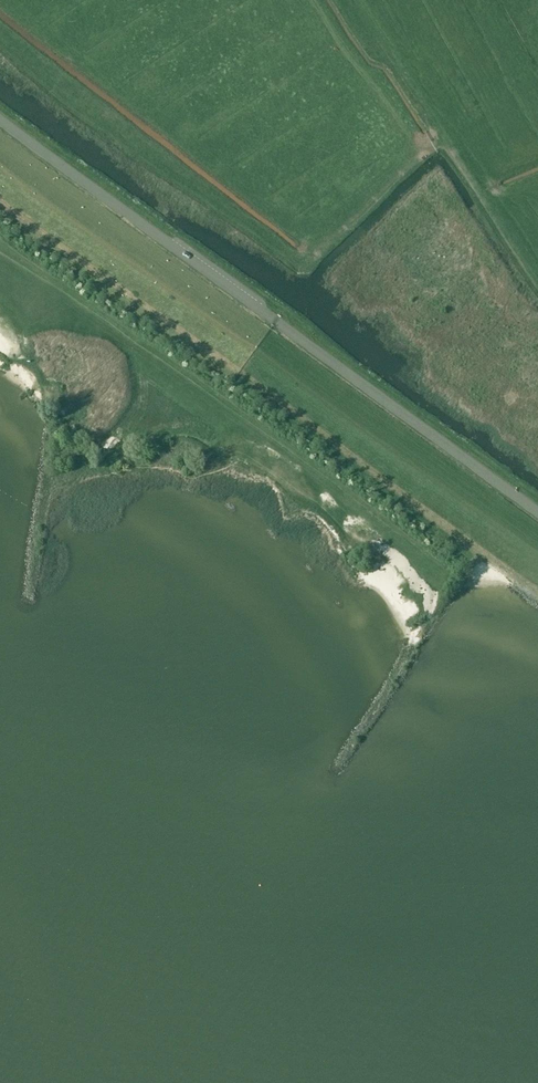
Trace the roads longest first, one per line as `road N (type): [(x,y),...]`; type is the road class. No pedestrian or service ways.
road 1 (tertiary): [(537,512),(0,119)]

